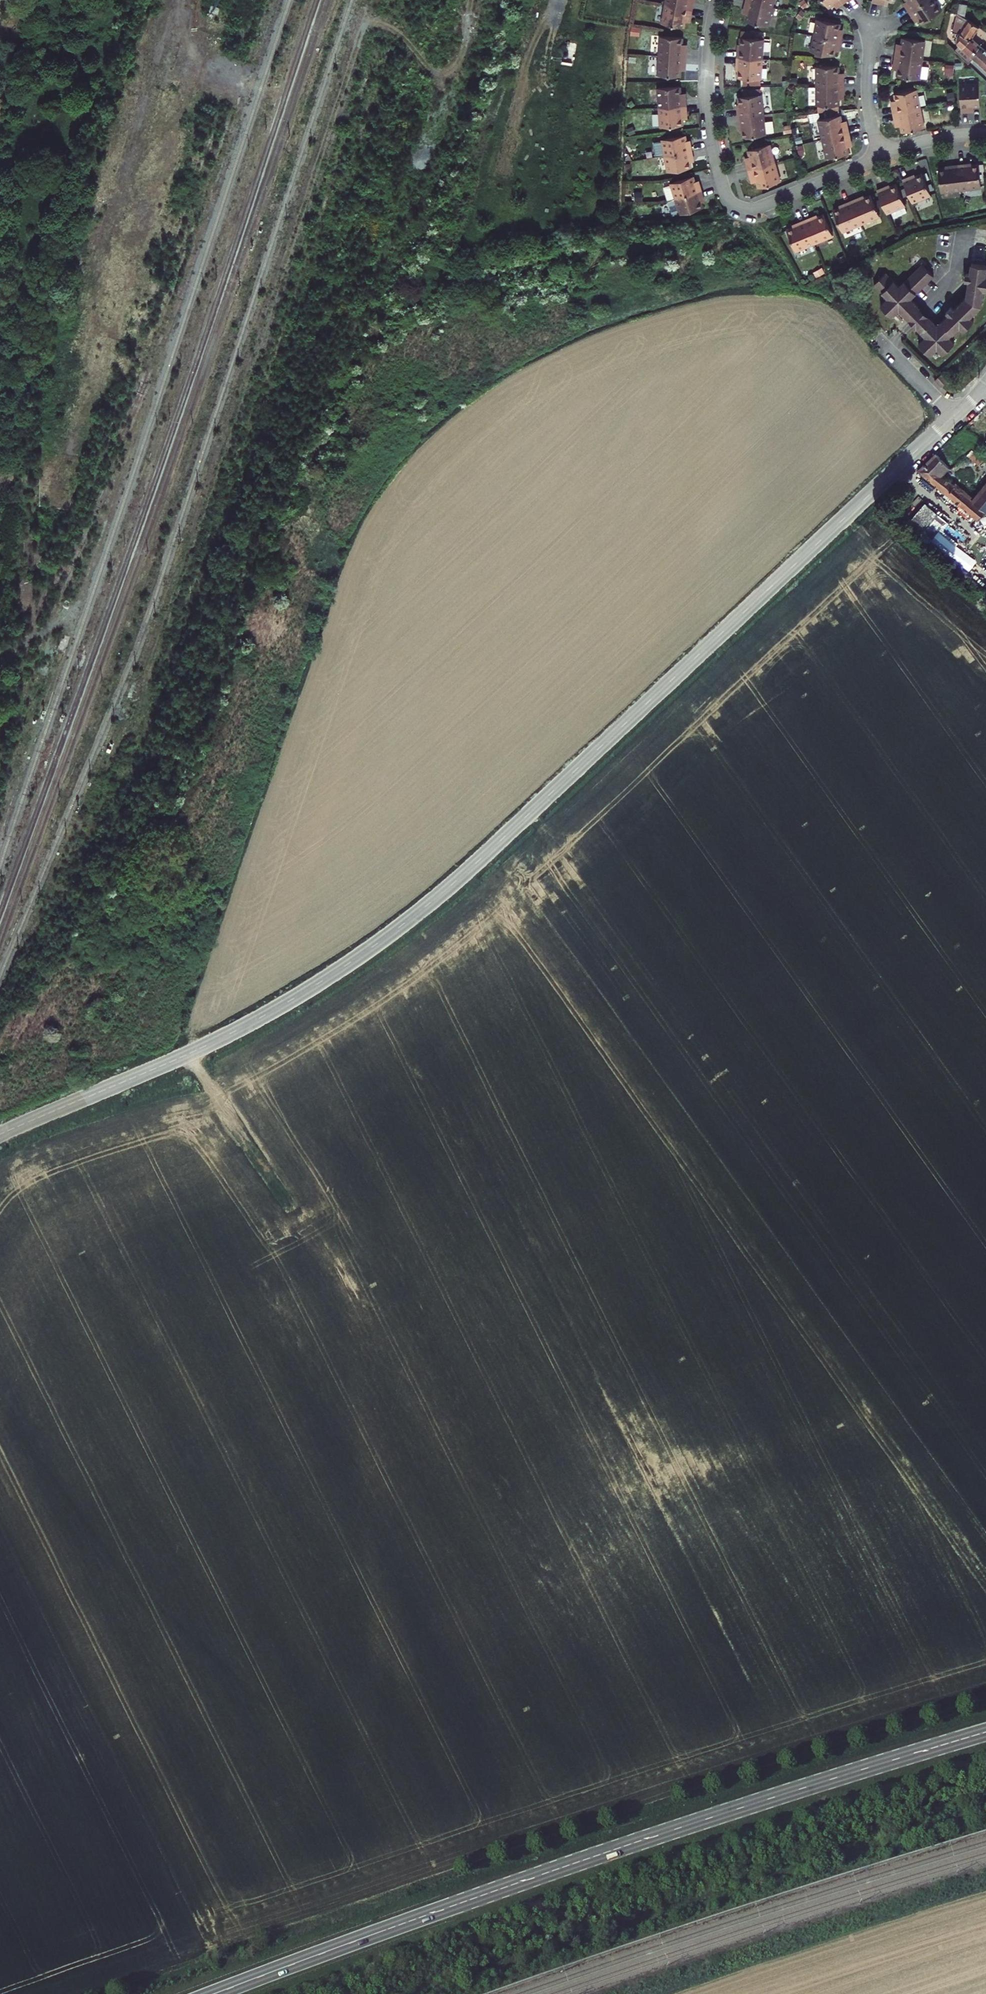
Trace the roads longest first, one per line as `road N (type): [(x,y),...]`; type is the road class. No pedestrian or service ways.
road 1 (residential): [(985,384),(392,932),(237,1029),(0,1134)]
road 2 (primary): [(985,1733),(584,1860),(218,1993)]
road 3 (residential): [(715,0),(710,122),(732,203),(761,207),(879,157)]
road 4 (residential): [(879,157),(868,102),(874,28)]

